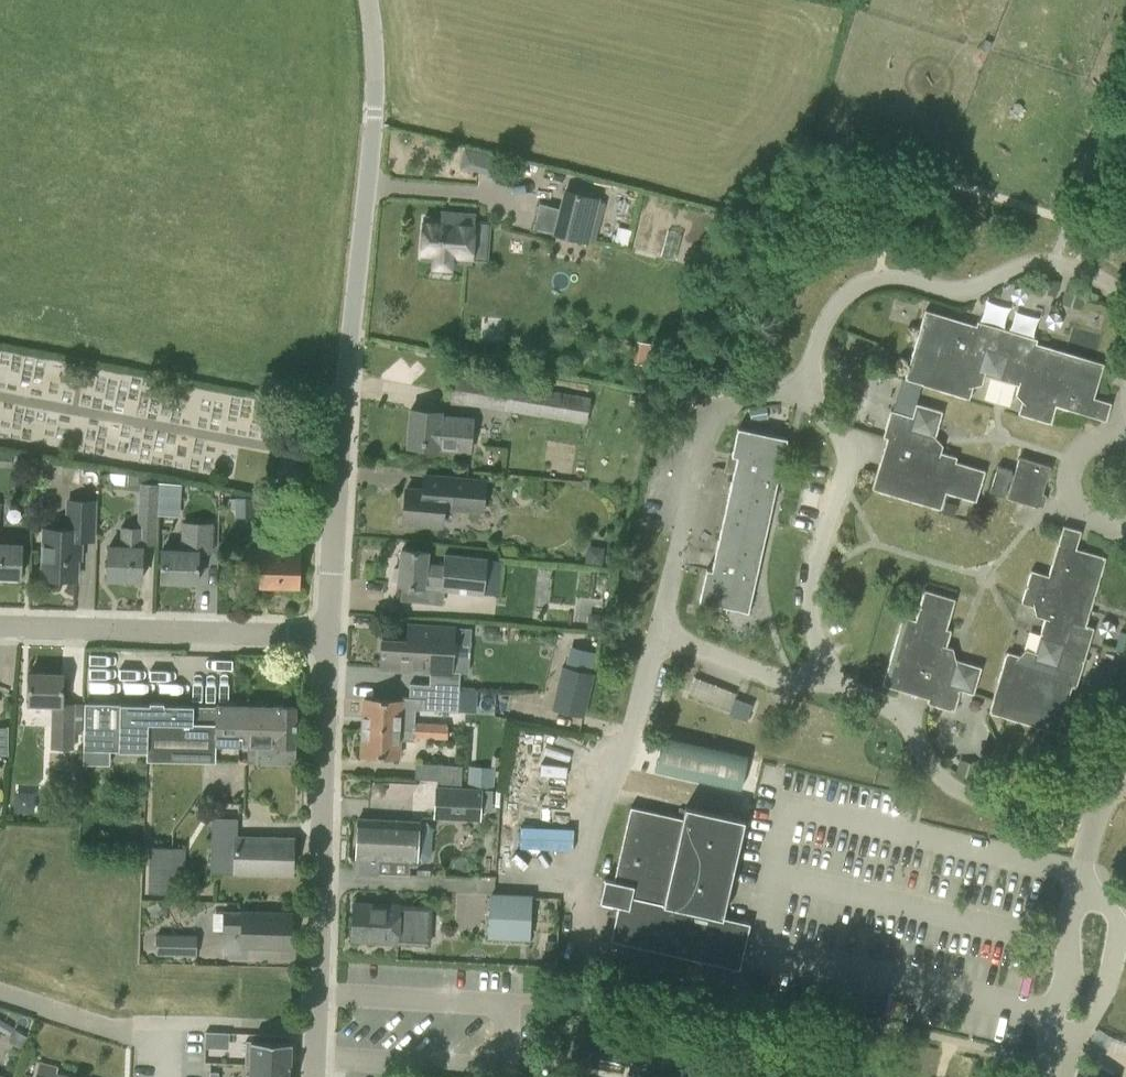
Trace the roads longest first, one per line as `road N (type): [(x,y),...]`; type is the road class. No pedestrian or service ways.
road 1 (unclassified): [(368,0),(373,130),(343,410),(330,636)]
road 2 (unclassified): [(330,636),(314,1076)]
road 3 (residential): [(801,392),(822,323),(847,292),(875,280),(967,290),(1032,260),(1069,262),(1107,280),(1125,309)]
road 4 (residential): [(659,635),(577,889),(573,963)]
road 5 (residential): [(0,624),(330,636)]
road 6 (residential): [(1100,801),(1057,792),(1002,803),(962,792),(930,766),(902,715),(829,671)]
road 7 (residential): [(659,635),(708,420),(731,403),(801,392)]
road 8 (residential): [(1100,801),(1083,873),(1112,910),(1118,938),(1099,996),(1049,1076)]
road 9 (residential): [(829,671),(810,583),(849,455),(834,425),(801,392)]
road 10 (residential): [(829,671),(788,683),(659,635)]

